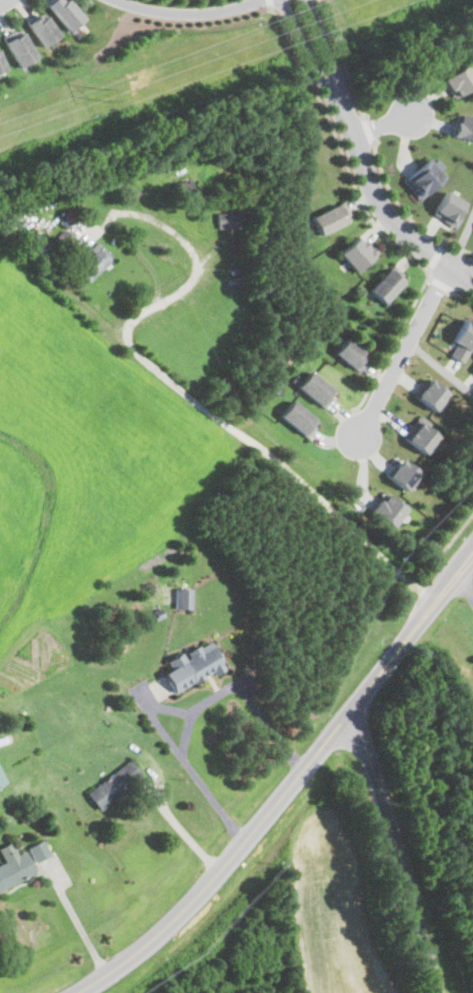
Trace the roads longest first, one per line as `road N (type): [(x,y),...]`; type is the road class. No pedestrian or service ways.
road 1 (residential): [(82,992),(185,915),(439,599)]
road 2 (residential): [(293,0),(377,200),(405,234),(451,264)]
road 3 (residential): [(438,992),(351,708)]
road 4 (residential): [(451,264),(358,437)]

